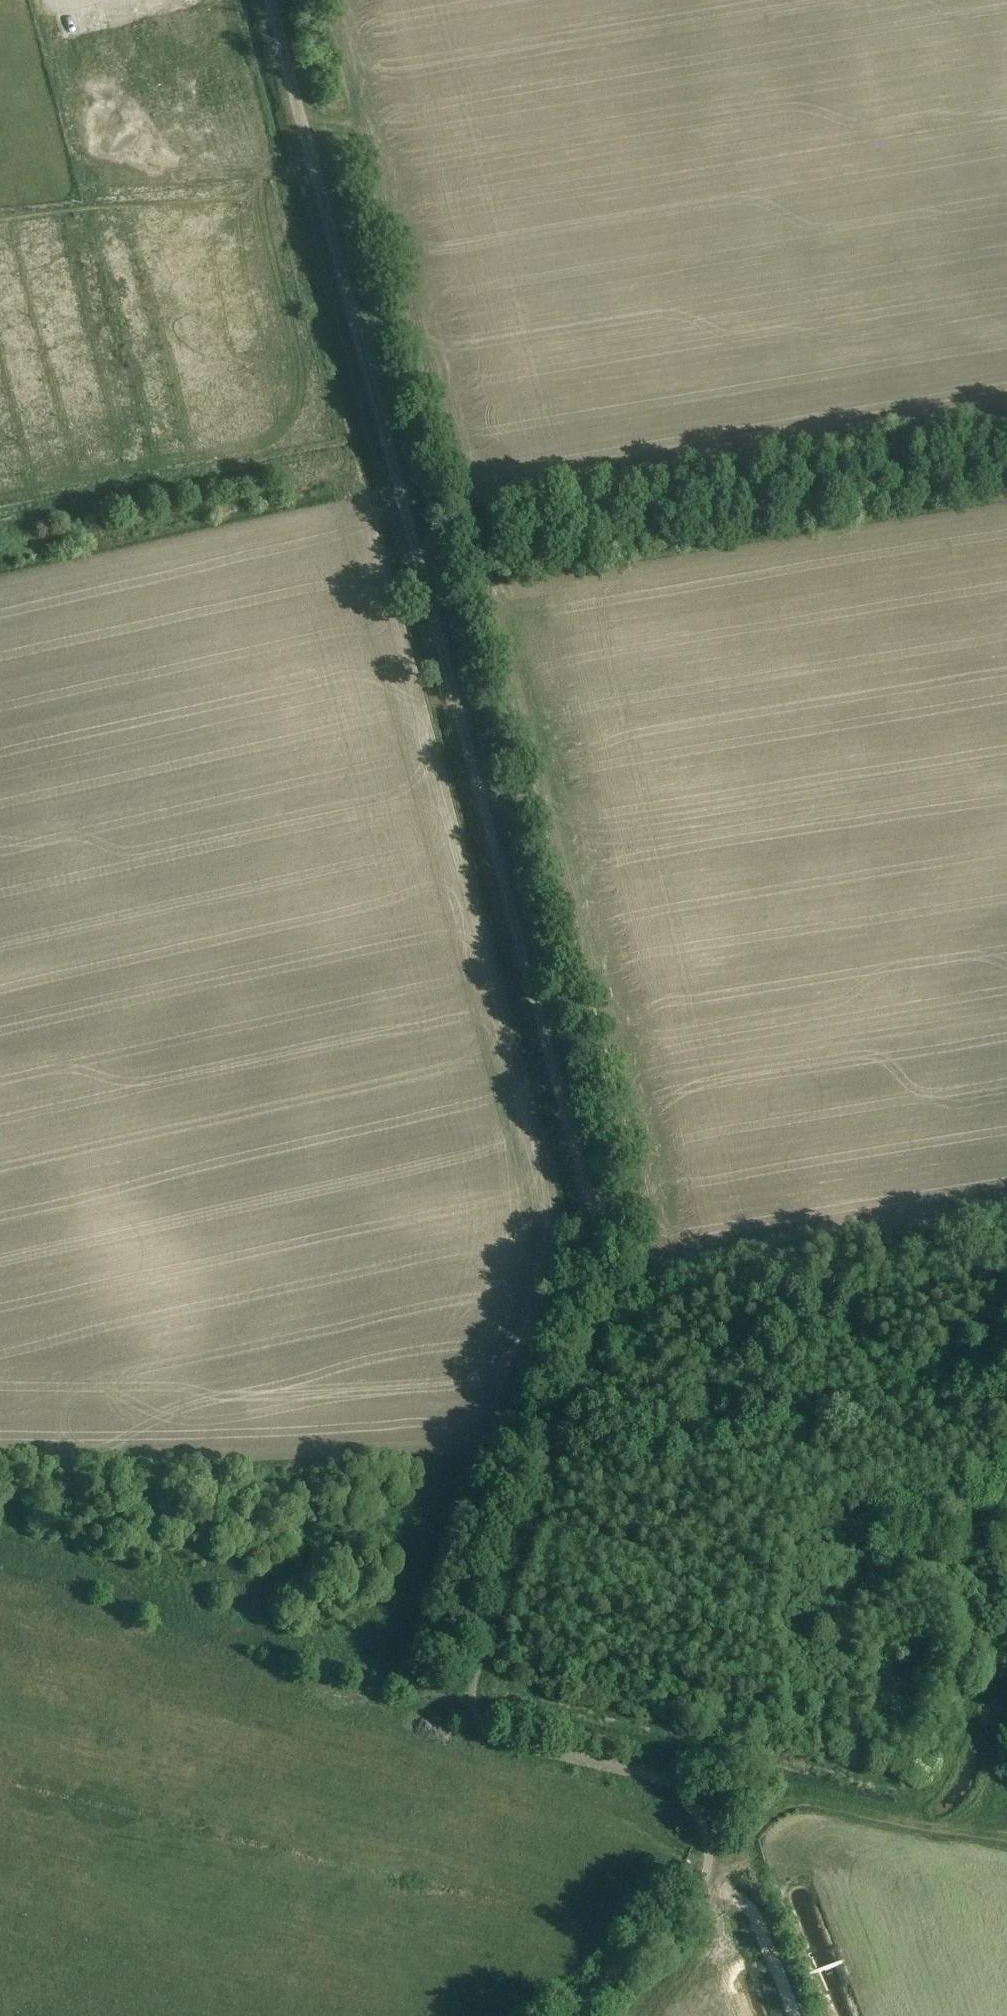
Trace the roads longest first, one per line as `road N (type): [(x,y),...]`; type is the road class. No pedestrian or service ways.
road 1 (unclassified): [(595,1226),(268,0)]
road 2 (track): [(735,1893),(746,1840),(786,1801),(949,1831)]
road 3 (track): [(808,2015),(761,1904),(735,1893),(693,1902)]
road 4 (track): [(578,2015),(693,1902)]
road 5 (track): [(949,1831),(981,1793),(1006,1721)]

